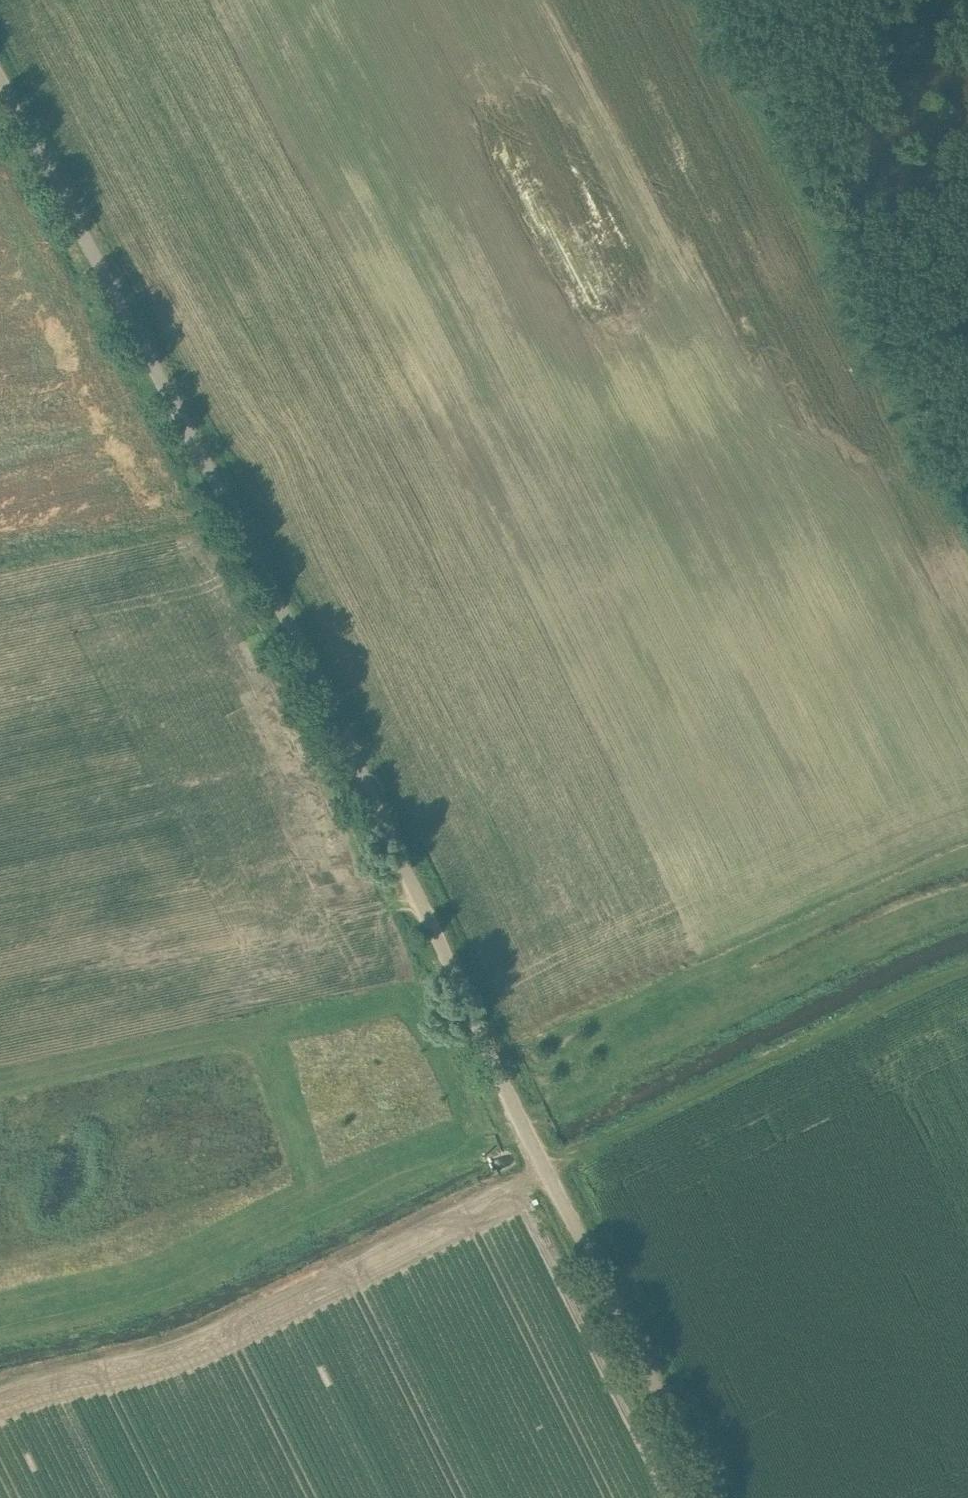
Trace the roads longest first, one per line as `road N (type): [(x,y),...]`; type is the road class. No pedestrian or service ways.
road 1 (unclassified): [(711,1497),(530,1138),(264,573),(0,76)]

